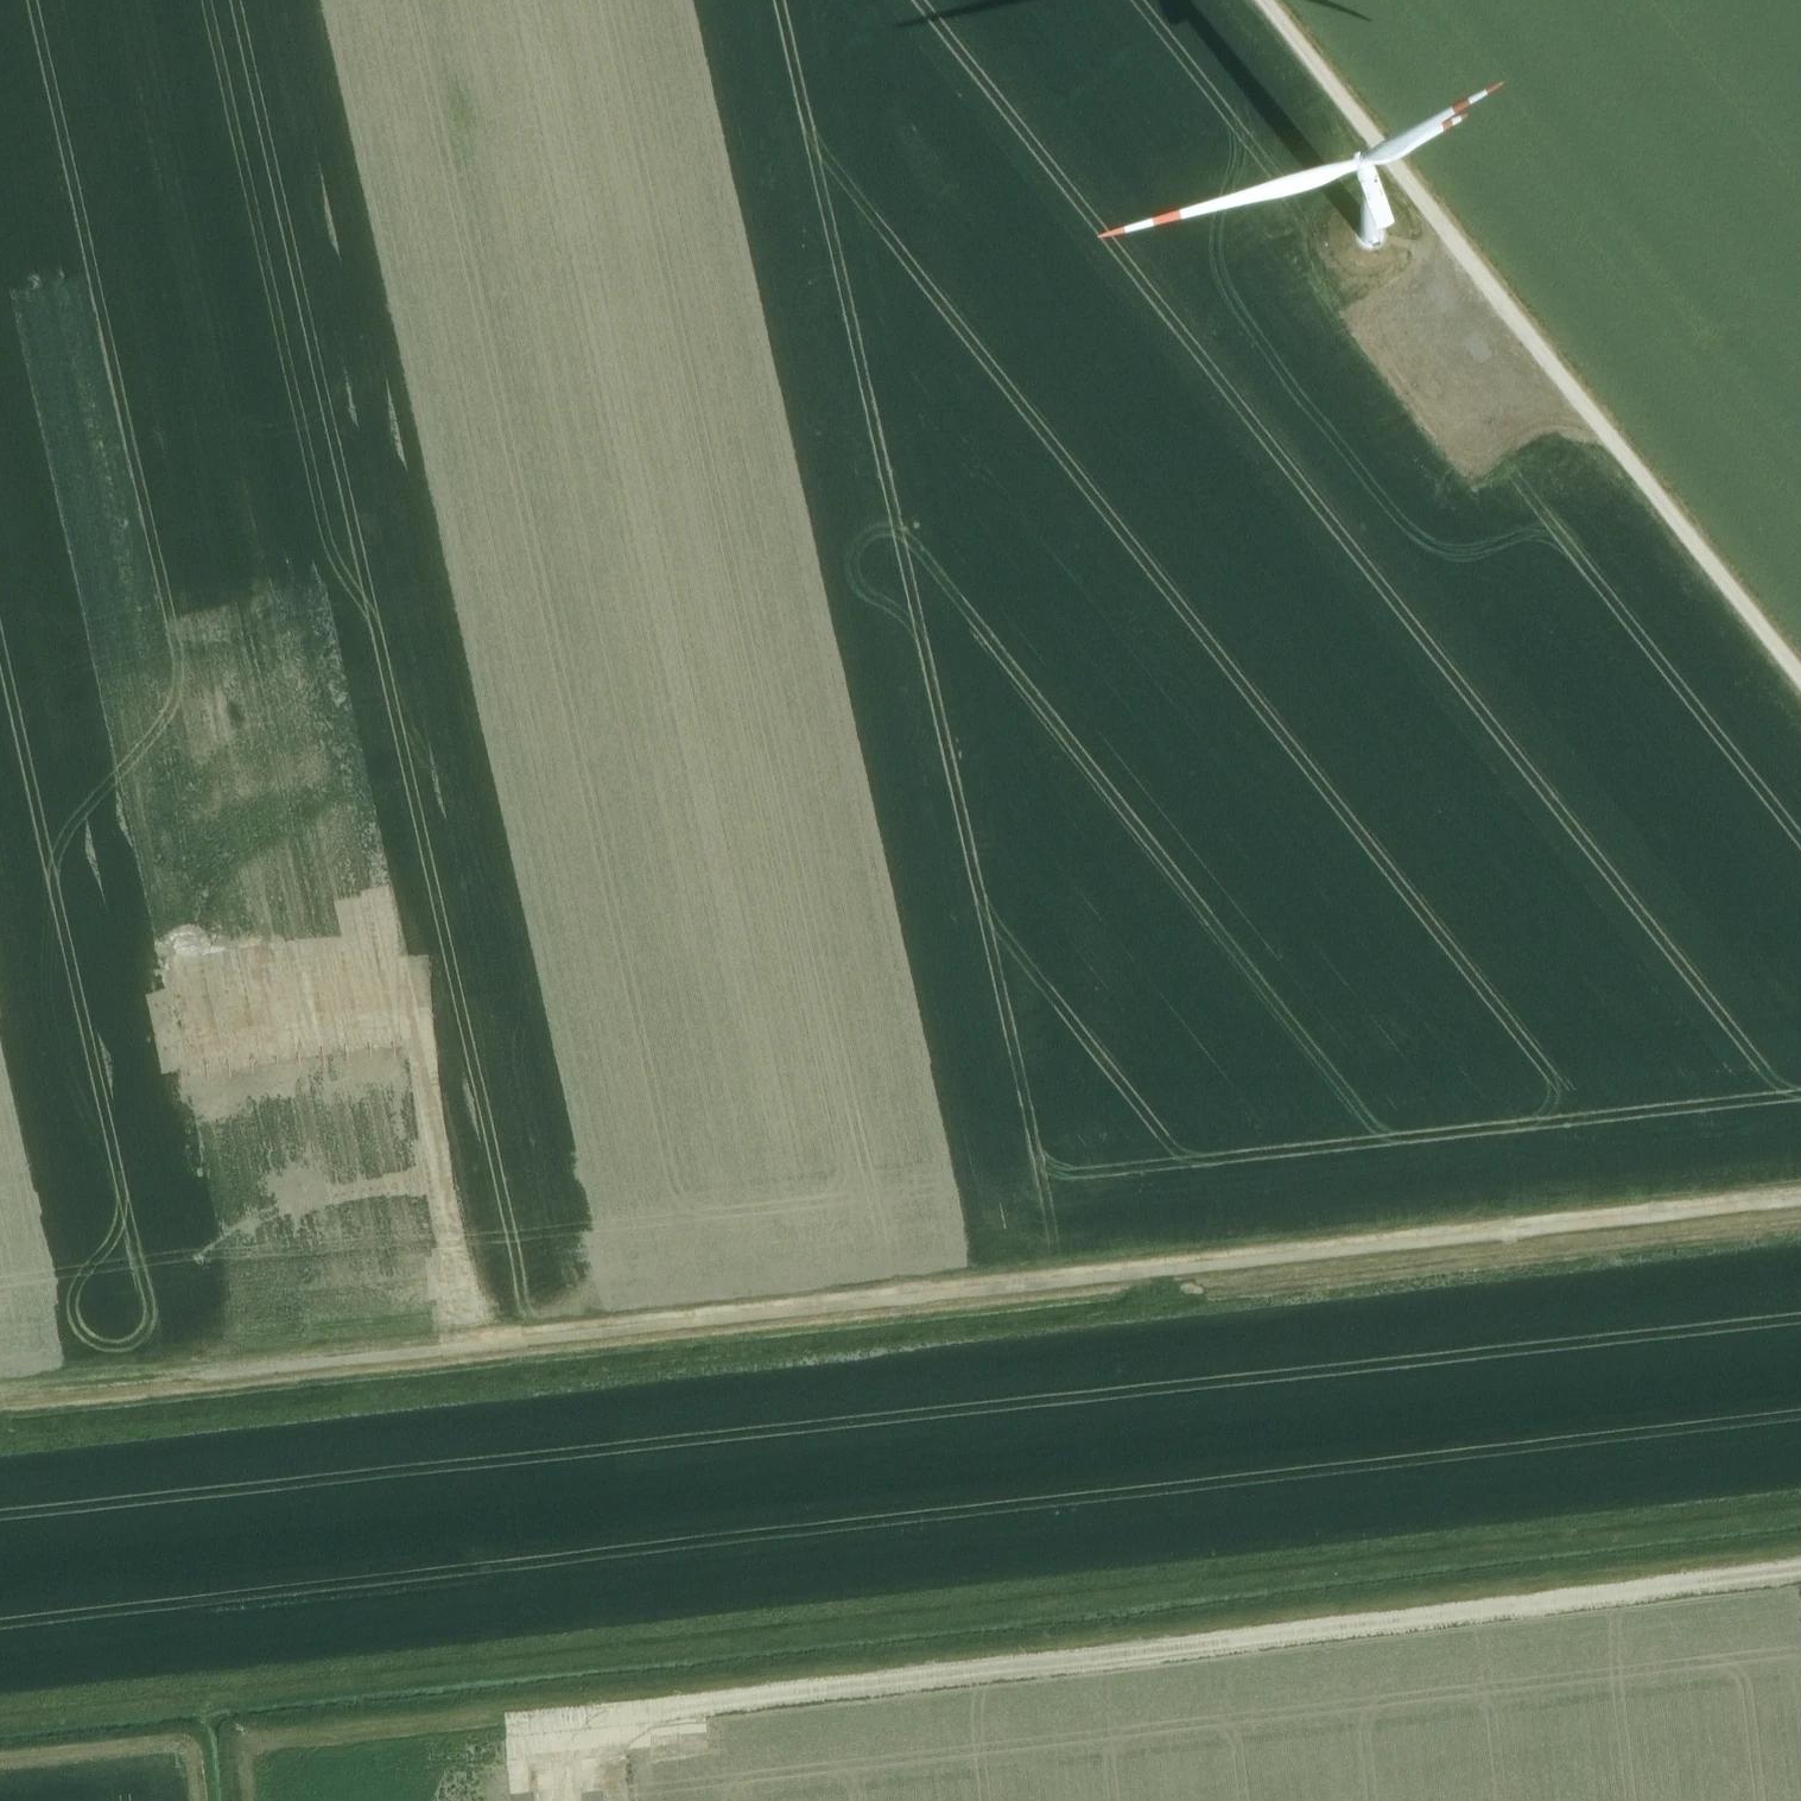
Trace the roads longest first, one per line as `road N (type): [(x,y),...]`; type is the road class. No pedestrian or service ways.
road 1 (track): [(1800,1197),(0,1397)]
road 2 (track): [(1800,670),(1268,0)]

